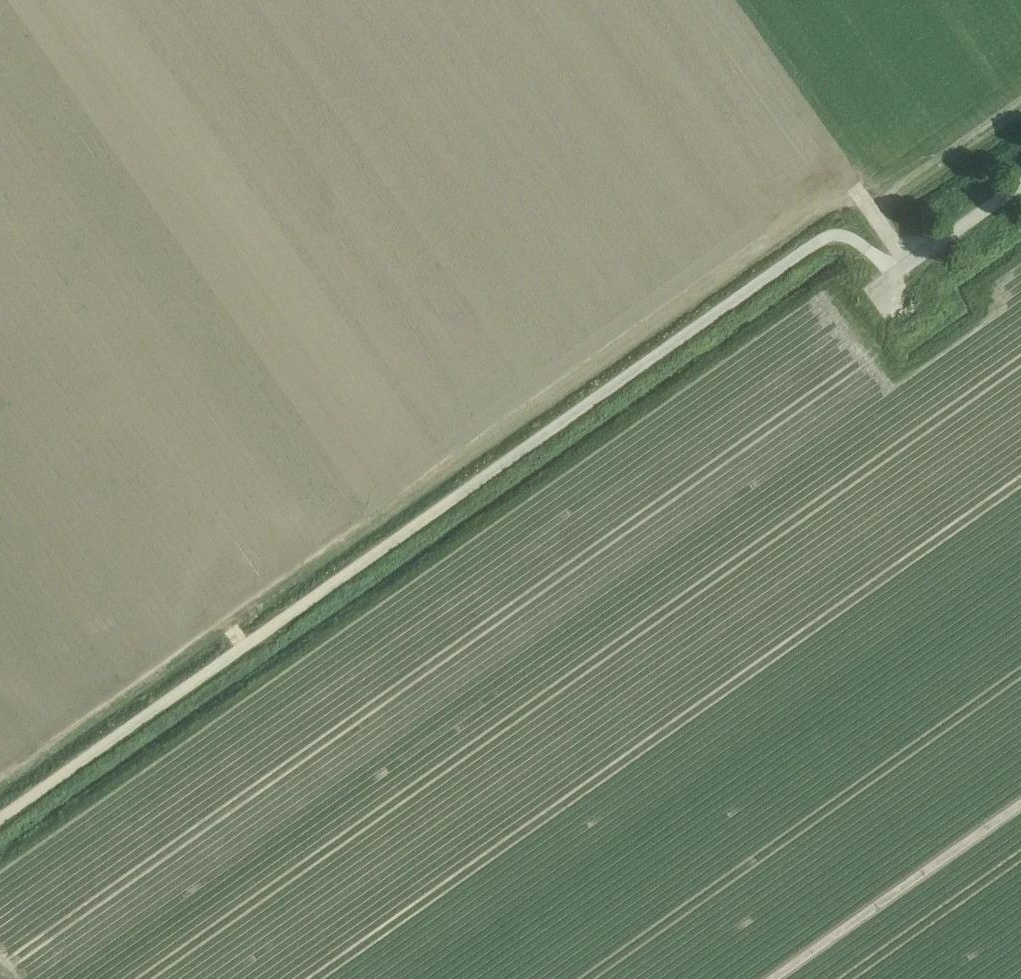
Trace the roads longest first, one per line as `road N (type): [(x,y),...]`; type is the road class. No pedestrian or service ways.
road 1 (unclassified): [(890,278),(1020,185)]

